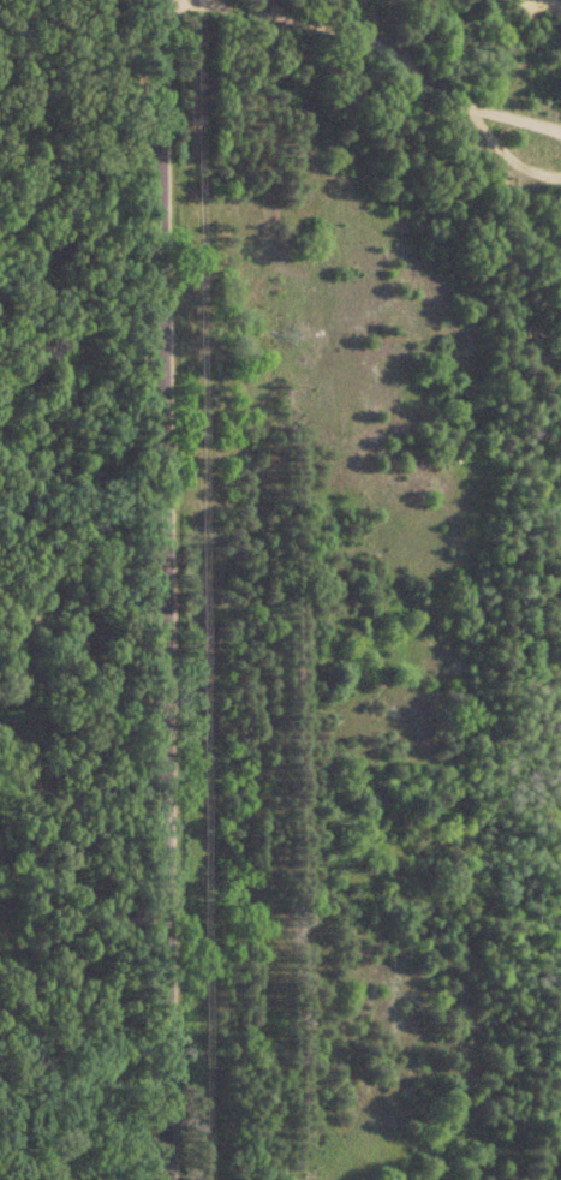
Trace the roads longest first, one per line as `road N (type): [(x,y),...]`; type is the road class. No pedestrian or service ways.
road 1 (tertiary): [(166,1179),(154,0)]
road 2 (track): [(161,497),(0,550)]

